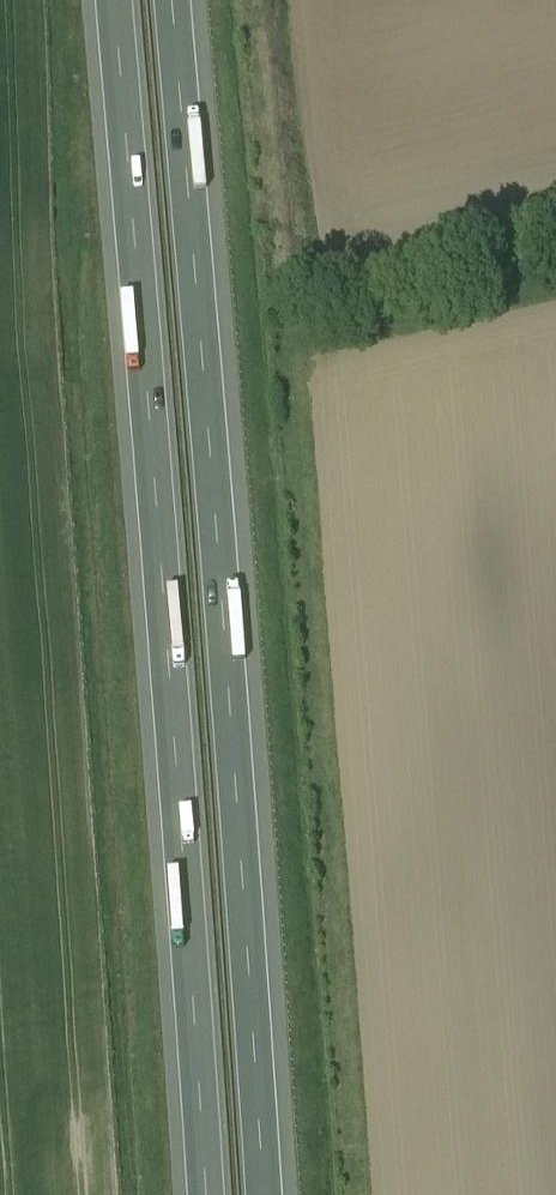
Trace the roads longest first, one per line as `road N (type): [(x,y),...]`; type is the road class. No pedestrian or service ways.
road 1 (motorway): [(266,1194),(169,0)]
road 2 (motorway): [(118,0),(207,1194)]

